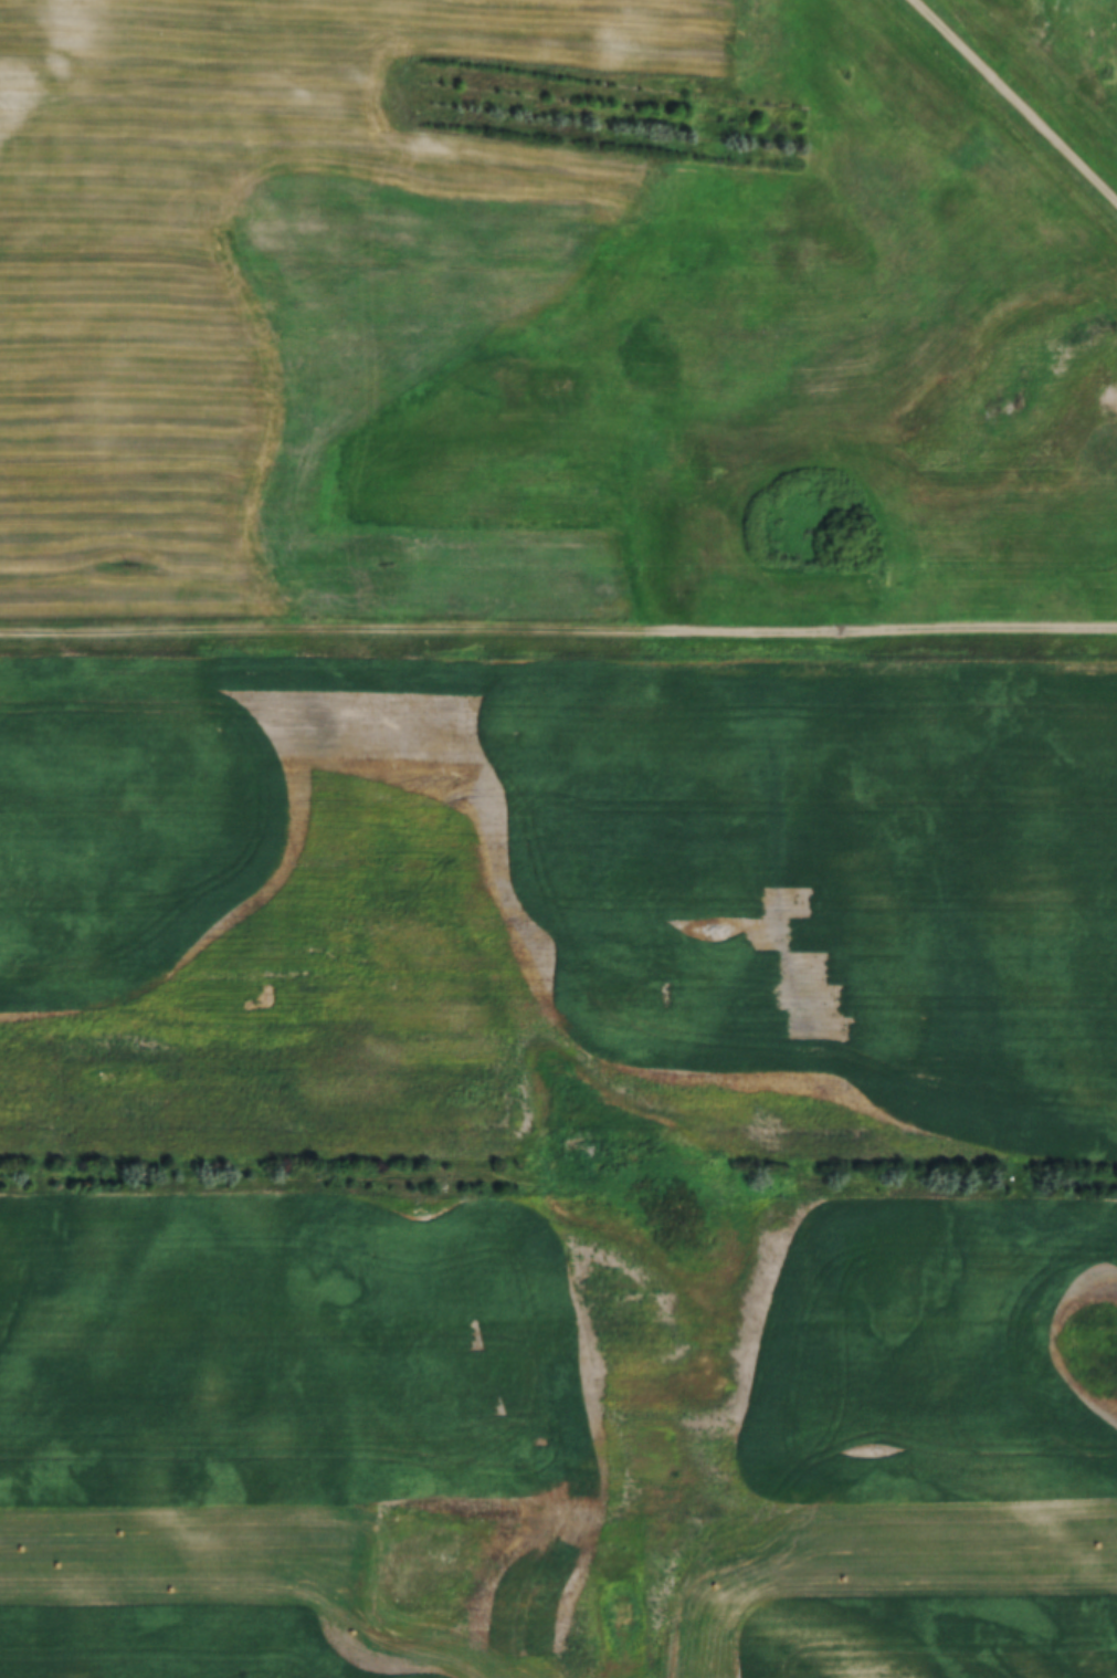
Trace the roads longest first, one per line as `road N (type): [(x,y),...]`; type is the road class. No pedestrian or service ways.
road 1 (track): [(1116,627),(0,631)]

